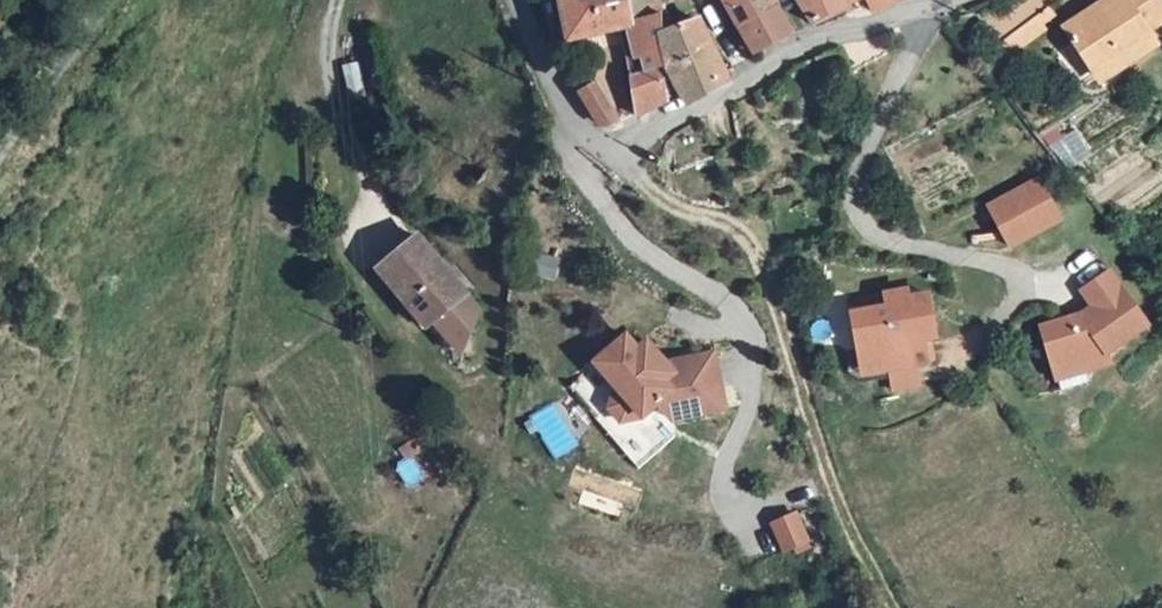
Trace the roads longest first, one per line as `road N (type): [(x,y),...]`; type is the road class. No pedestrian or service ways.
road 1 (residential): [(516,0),(583,133),(620,148),(801,54),(934,6)]
road 2 (track): [(875,565),(825,459),(762,256),(739,233),(676,209),(643,184),(620,148)]
road 3 (residential): [(934,6),(863,163),(861,217),(926,247),(1033,275)]
road 4 (residential): [(0,158),(116,0)]

